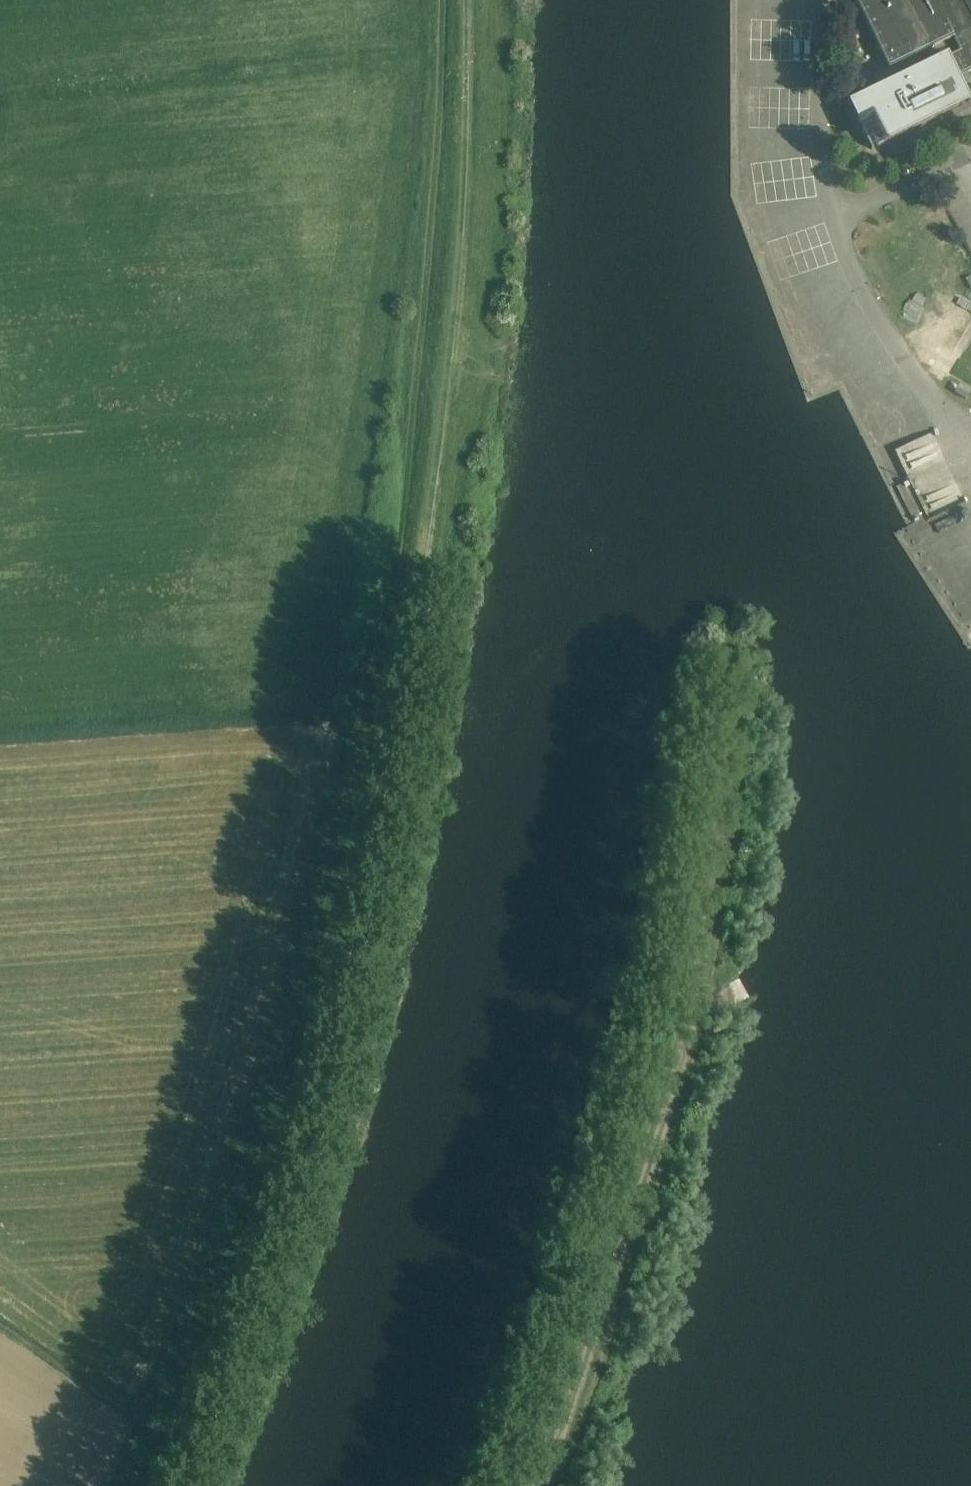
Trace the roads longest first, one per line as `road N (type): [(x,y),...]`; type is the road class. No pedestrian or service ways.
road 1 (track): [(170,1485),(277,1204),(376,834),(445,380),(467,0)]

